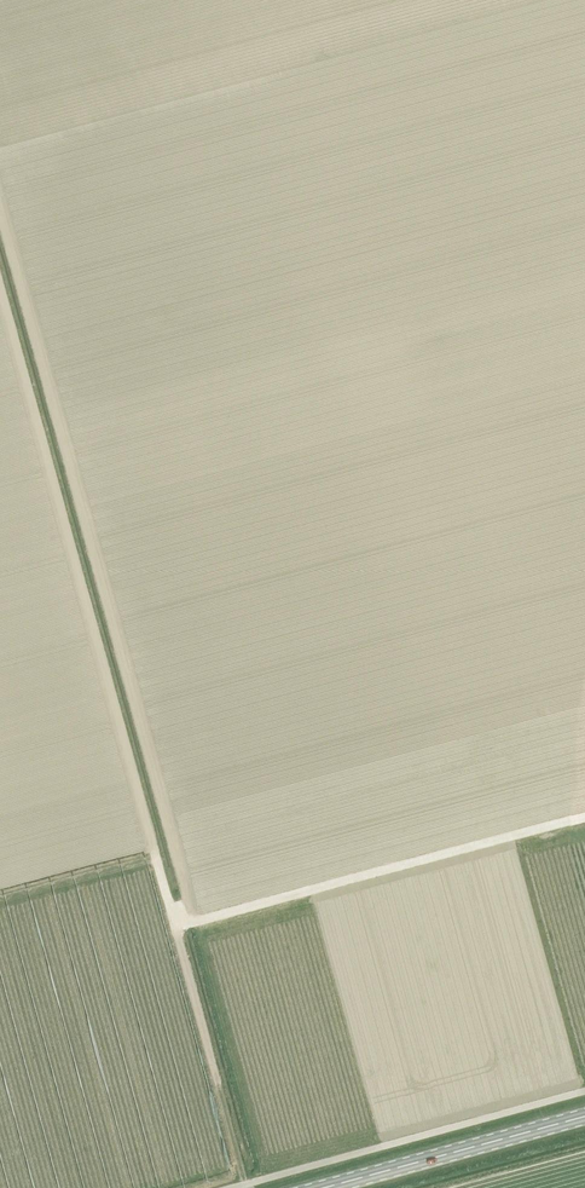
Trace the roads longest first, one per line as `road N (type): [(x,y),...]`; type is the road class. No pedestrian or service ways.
road 1 (primary): [(326,1187),(584,1117)]

